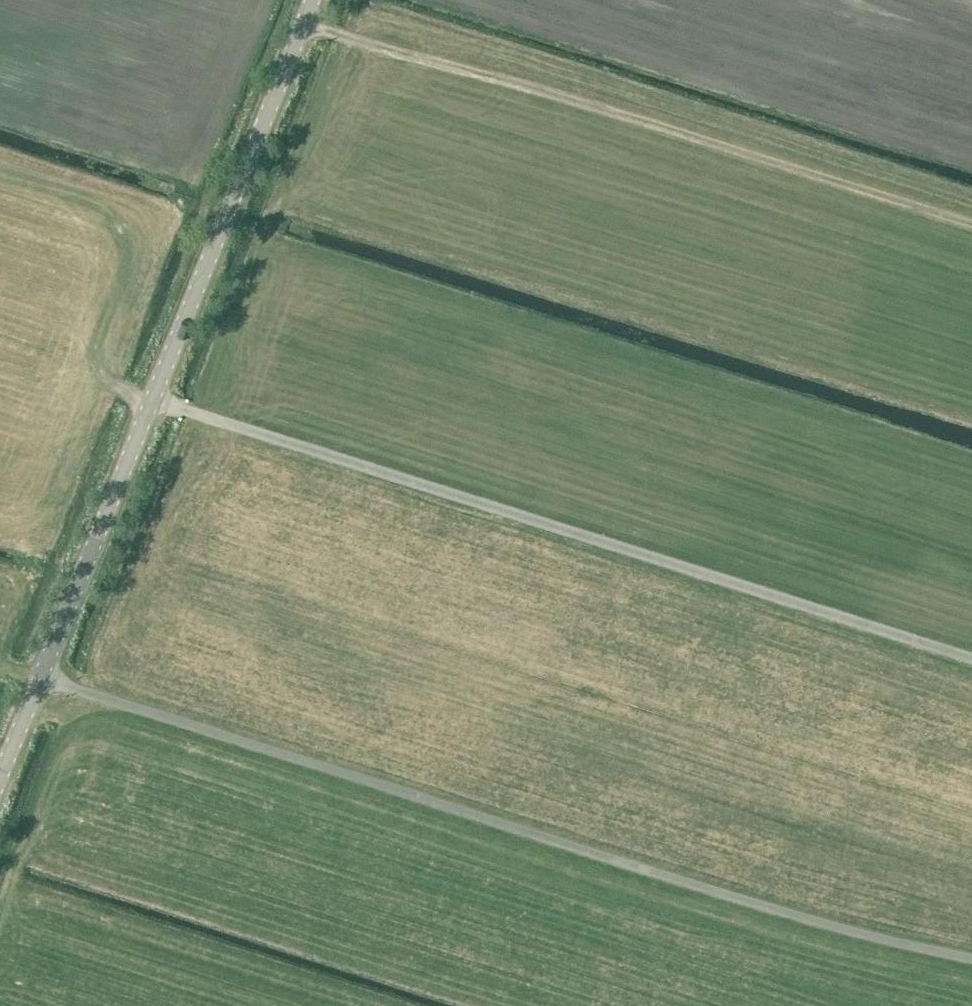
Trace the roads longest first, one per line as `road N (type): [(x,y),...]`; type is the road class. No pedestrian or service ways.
road 1 (tertiary): [(0,780),(315,0)]

